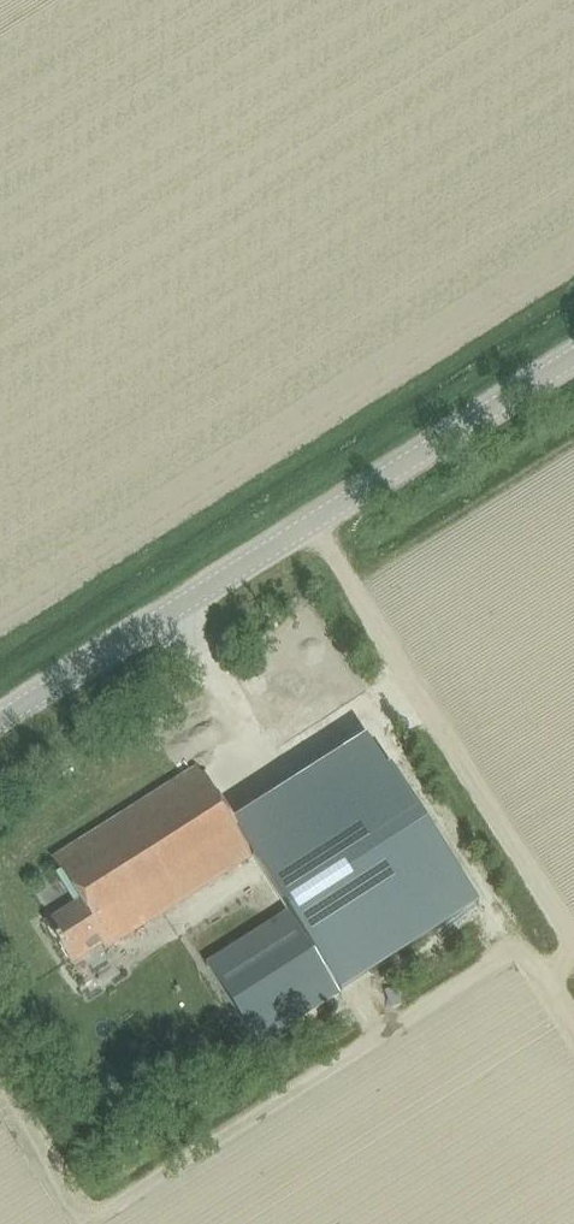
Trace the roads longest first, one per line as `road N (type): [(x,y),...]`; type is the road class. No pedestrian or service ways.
road 1 (unclassified): [(0,720),(573,358)]

